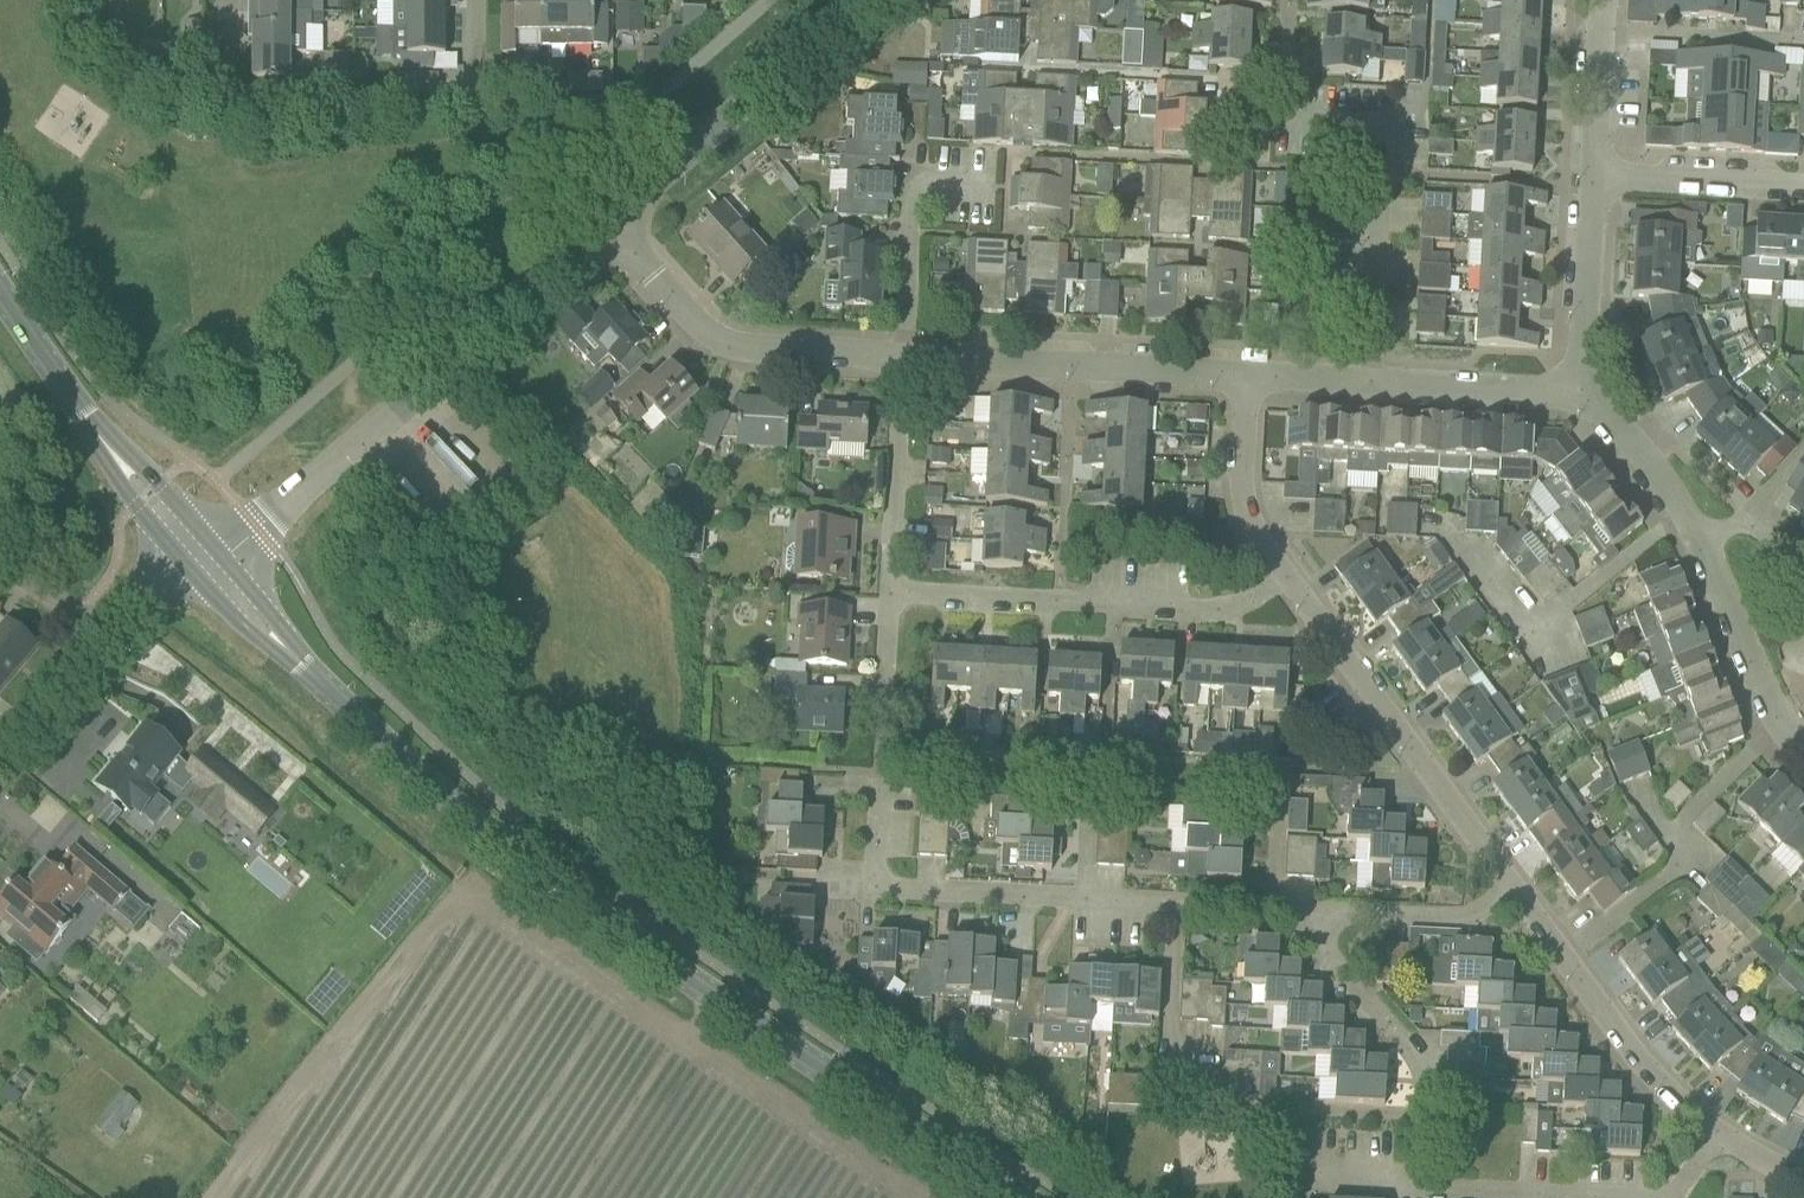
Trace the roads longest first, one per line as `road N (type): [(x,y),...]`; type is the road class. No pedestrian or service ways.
road 1 (tertiary): [(1020,1197),(522,859),(409,767),(304,664)]
road 2 (residential): [(1304,915),(881,881),(873,857),(877,764)]
road 3 (unclassified): [(226,557),(613,225)]
road 4 (unclassified): [(1376,382),(1381,134),(1311,117),(1294,100),(1295,0)]
road 5 (unclassified): [(1289,577),(1225,611),(889,591)]
road 6 (residential): [(1513,885),(1289,577)]
road 7 (residential): [(1246,374),(904,358)]
road 8 (residential): [(904,358),(749,346),(705,329),(613,225)]
road 9 (unclassified): [(613,225),(866,0)]
road 10 (residential): [(1719,1134),(1665,1091),(1624,1042),(1513,885)]
road 11 (residential): [(1418,1187),(1425,1070),(1304,915)]
road 12 (residential): [(904,358),(918,165),(994,169)]
road 13 (residential): [(889,591),(904,358)]
road 14 (residential): [(1803,750),(1775,718),(1709,543)]
road 15 (residential): [(1513,885),(1470,922),(1304,915)]
road 16 (residential): [(1583,405),(1598,183)]
road 17 (residential): [(1289,577),(1260,538),(1243,490),(1246,374)]
road 18 (residential): [(1583,405),(1376,382)]
road 19 (residential): [(1803,189),(1598,183)]
road 20 (tertiary): [(226,557),(84,411)]
road 21 (residential): [(1803,43),(1601,33)]
road 22 (residential): [(1709,543),(1624,430),(1583,405)]
road 23 (residential): [(1607,1197),(1418,1187)]
road 24 (tertiary): [(84,411),(136,505),(177,554)]
road 25 (tertiary): [(177,554),(304,664)]
road 26 (residential): [(1598,183),(1601,33)]
road 27 (unclassified): [(0,747),(92,634)]
road 28 (tertiary): [(84,411),(0,292)]
road 29 (tertiary): [(304,664),(226,557)]
road 30 (residential): [(1376,382),(1246,374)]
road 31 (residential): [(882,711),(889,591)]

